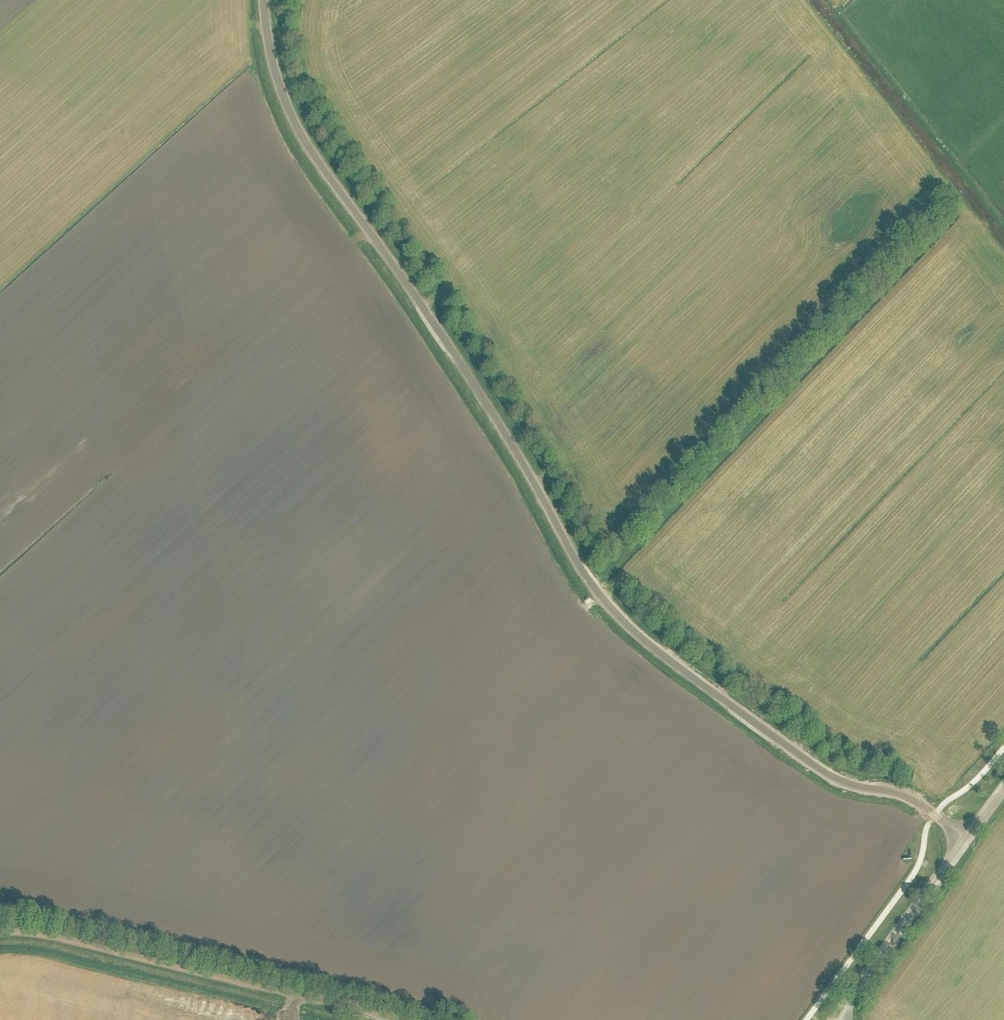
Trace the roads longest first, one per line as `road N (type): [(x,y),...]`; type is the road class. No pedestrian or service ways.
road 1 (unclassified): [(263,0),(274,66),(308,146),(430,318),(604,601),(628,628),(825,772),(909,799),(965,844)]
road 2 (track): [(402,1019),(54,938),(0,933)]
road 3 (primary): [(833,1019),(965,844)]

